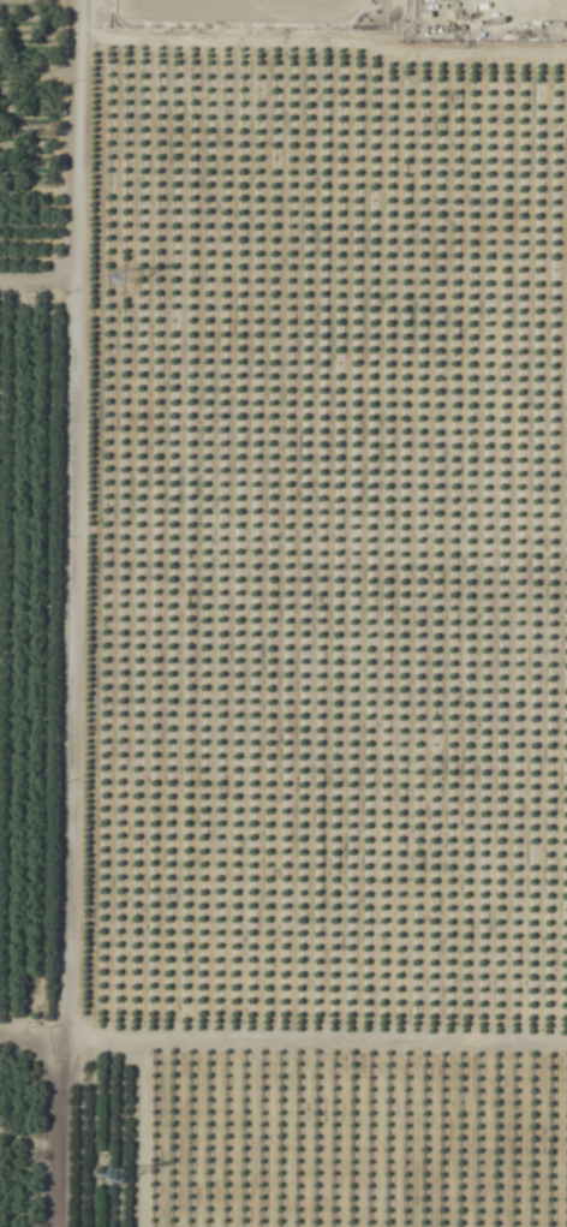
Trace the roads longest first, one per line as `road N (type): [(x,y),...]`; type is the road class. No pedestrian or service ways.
road 1 (residential): [(59,1226),(74,192)]
road 2 (track): [(0,1033),(566,1040)]
road 3 (residential): [(74,192),(81,0)]

